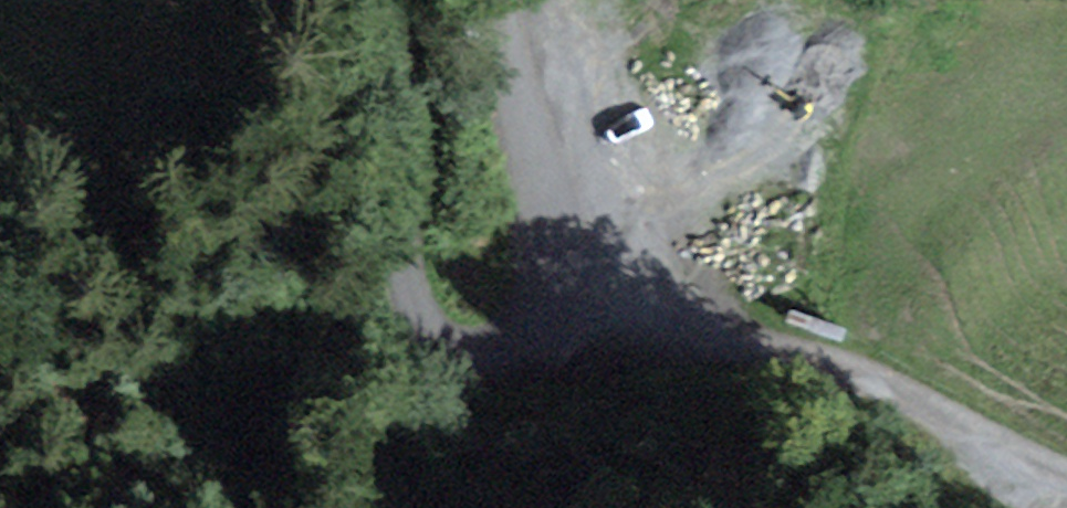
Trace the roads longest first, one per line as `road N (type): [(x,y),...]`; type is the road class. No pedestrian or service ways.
road 1 (track): [(1066,479),(997,458),(807,344),(548,351)]
road 2 (track): [(386,0),(419,334),(502,388),(548,351)]
road 3 (unclassified): [(548,351),(562,296),(519,130),(513,0)]

